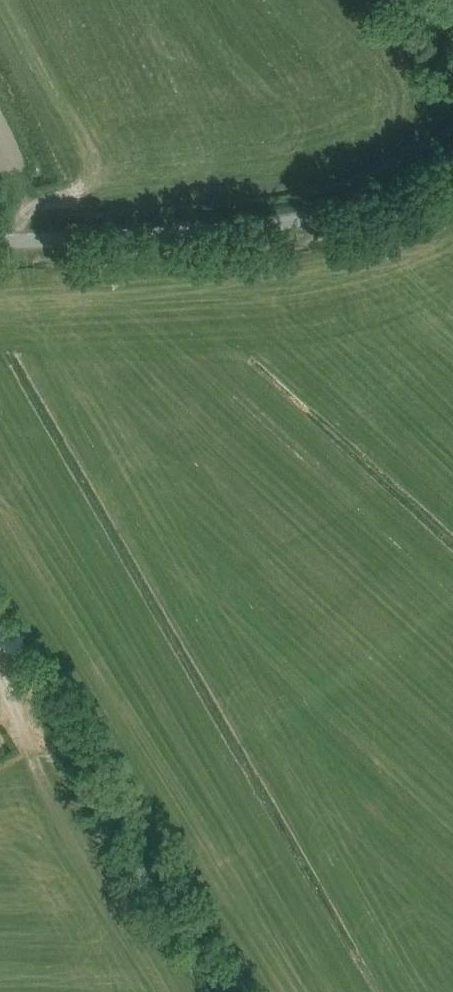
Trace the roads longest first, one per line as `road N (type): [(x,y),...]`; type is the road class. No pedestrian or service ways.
road 1 (unclassified): [(0,241),(307,219),(402,189),(452,155)]

